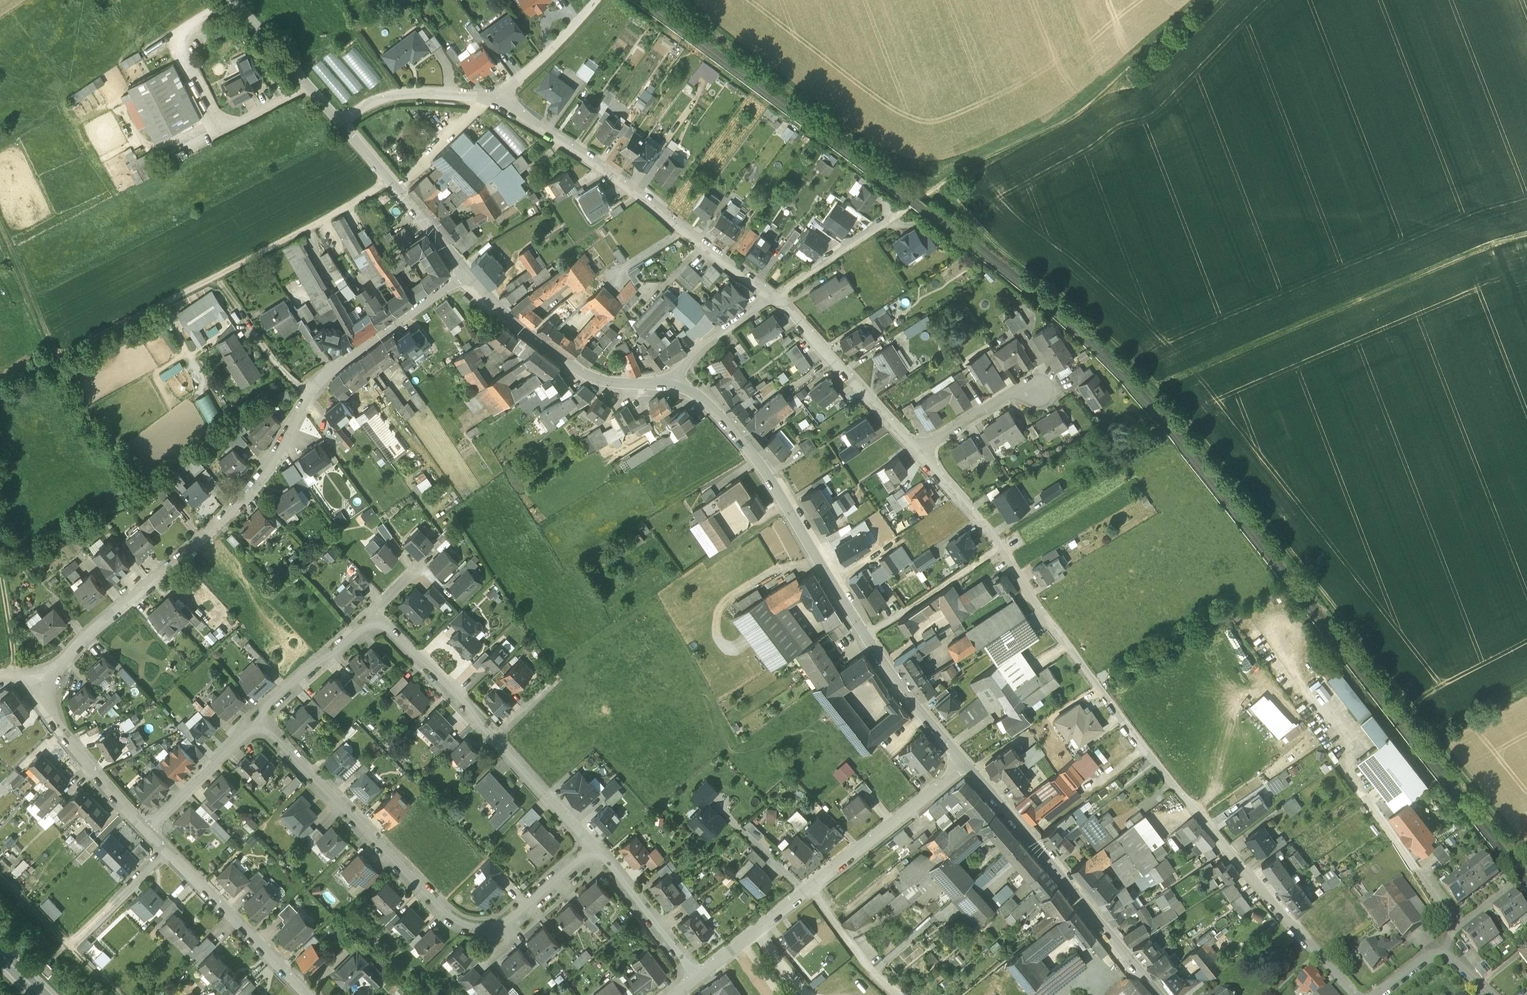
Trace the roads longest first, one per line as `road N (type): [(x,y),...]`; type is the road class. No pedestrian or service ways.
road 1 (track): [(679,0),(935,191),(1156,386),(1526,849)]
road 2 (residential): [(146,832),(58,728),(49,700),(57,666),(244,499),(325,376),(462,272)]
road 3 (residential): [(1000,548),(1244,874),(1355,994)]
road 4 (track): [(391,182),(0,386)]
road 5 (residential): [(260,724),(447,913),(474,927),(515,917),(592,850)]
road 6 (track): [(1526,235),(1156,386)]
road 7 (residential): [(964,765),(700,978)]
road 8 (residential): [(498,101),(640,195),(771,297)]
road 9 (track): [(935,191),(1069,117),(1202,0)]
road 10 (residential): [(863,636),(749,449),(698,395),(676,387)]
road 11 (residential): [(1157,994),(964,765)]
road 12 (residential): [(676,387),(614,385),(587,374),(462,272)]
road 13 (residential): [(771,297),(917,449)]
road 14 (residential): [(308,994),(166,852)]
road 15 (residential): [(498,739),(375,621)]
road 16 (residential): [(700,978),(592,850)]
road 17 (track): [(0,876),(118,994)]
road 18 (residential): [(340,123),(388,96),(498,101)]
road 19 (residential): [(964,765),(894,687),(863,636)]
road 20 (residential): [(863,636),(1000,548)]
road 21 (unclassified): [(340,123),(237,0)]
road 22 (residential): [(260,724),(146,832)]
road 23 (residential): [(375,621),(266,707),(260,724)]
road 24 (track): [(219,272),(270,356),(310,394)]
road 25 (residential): [(771,297),(900,215)]
road 26 (residential): [(462,272),(368,154)]
road 27 (residential): [(592,850),(498,739)]
road 28 (track): [(58,356),(0,225)]
road 29 (residential): [(498,101),(598,0)]
road 30 (residential): [(917,449),(1023,385),(1038,388)]
road 31 (residential): [(67,945),(166,852)]
road 32 (residential): [(676,387),(682,367),(710,340),(771,297)]
road 33 (residential): [(917,449),(1000,548)]

